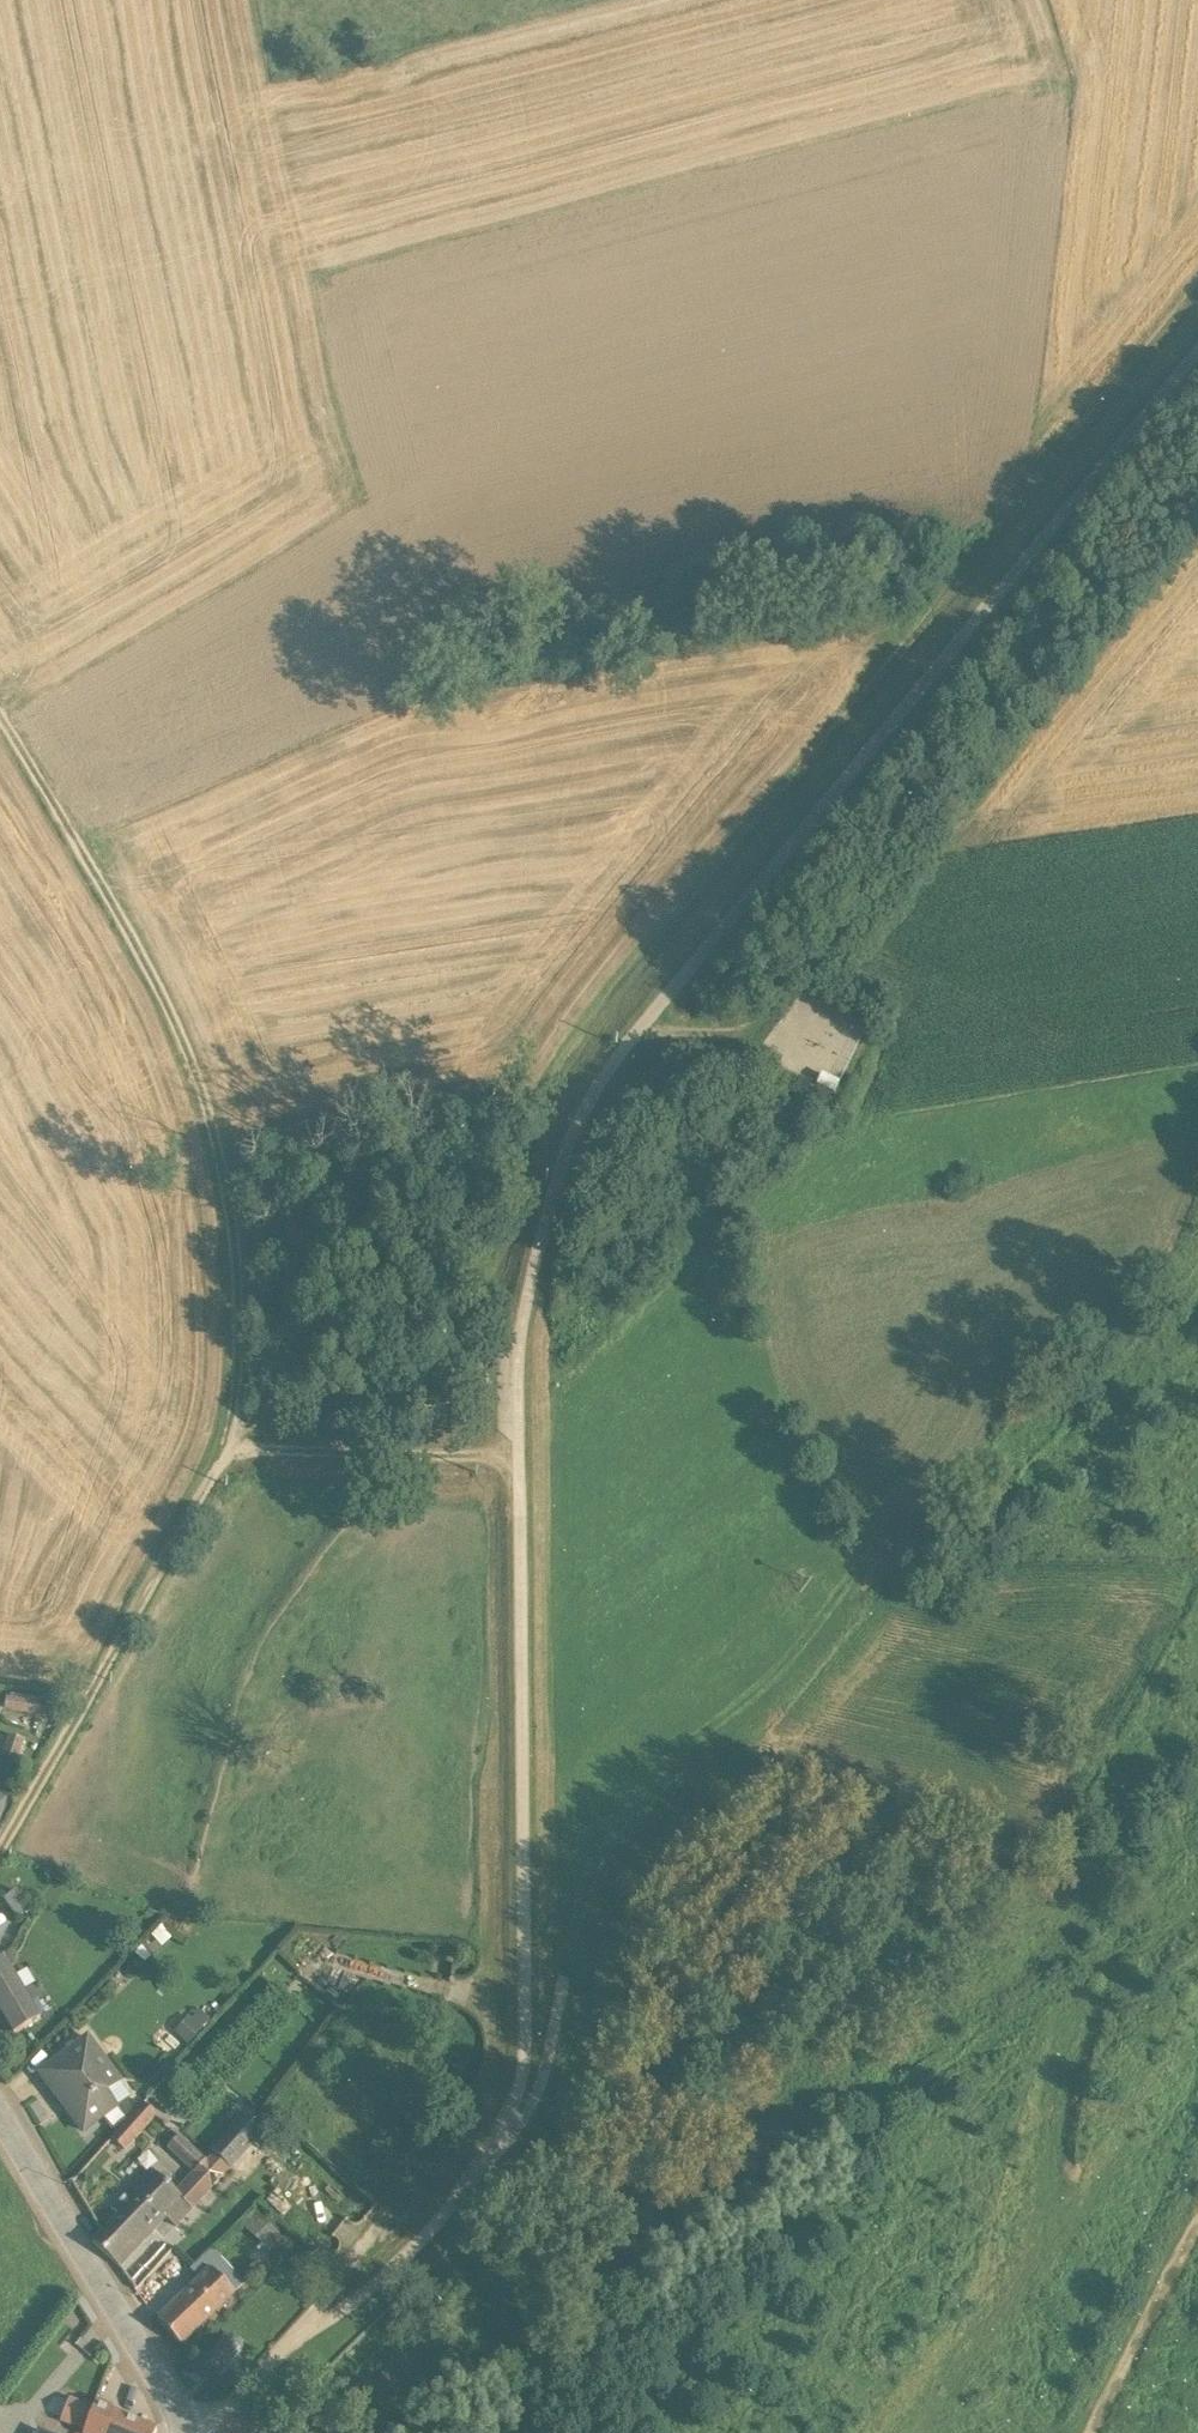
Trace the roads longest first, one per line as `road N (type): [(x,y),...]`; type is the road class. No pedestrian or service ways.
road 1 (track): [(1197,291),(638,964),(554,1082),(529,1139),(489,1277),(445,1351),(390,1387),(265,1427),(241,1447)]
road 2 (track): [(0,739),(156,995),(206,1112),(244,1265),(241,1447)]
road 3 (track): [(241,1447),(207,1491),(0,1859)]
road 4 (track): [(329,2302),(476,2114),(495,2069),(489,1956)]
road 5 (residential): [(0,2123),(175,2432)]
road 6 (track): [(241,1447),(274,1457),(514,1466)]
road 7 (track): [(1197,2231),(1094,2432)]
road 8 (track): [(635,1044),(722,1038),(765,1026),(796,993)]
road 9 (unclassified): [(303,2333),(192,2432)]

